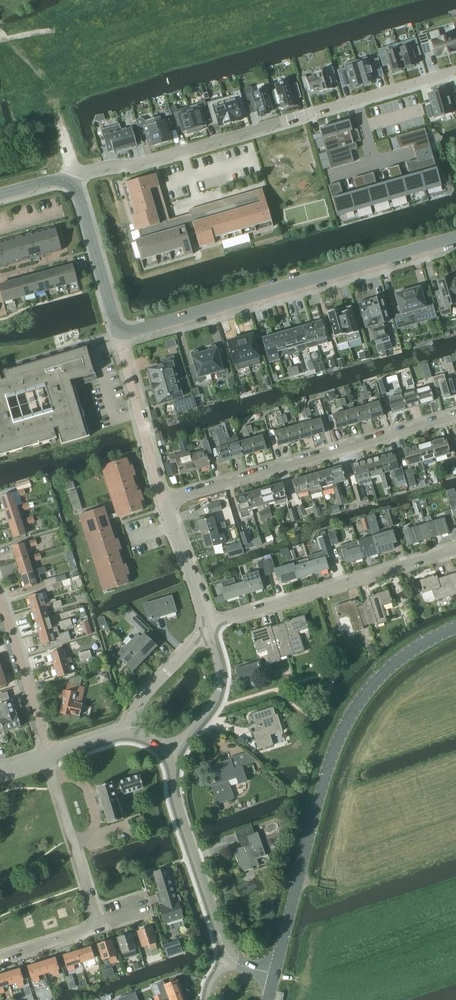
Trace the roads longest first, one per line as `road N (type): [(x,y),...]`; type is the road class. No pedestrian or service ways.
road 1 (residential): [(455,71),(59,179)]
road 2 (secondary): [(274,973),(332,761),(358,701),(415,648),(455,629)]
road 3 (tertiary): [(118,335),(455,241)]
road 4 (residential): [(166,504),(455,417)]
road 5 (residential): [(210,627),(455,548)]
road 6 (tertiary): [(227,960),(175,800),(170,759)]
road 7 (residential): [(0,958),(98,926),(74,850)]
road 8 (residential): [(166,504),(118,335)]
road 9 (tertiary): [(59,179),(76,189),(118,335)]
road 10 (residential): [(50,758),(0,600)]
road 11 (unclassified): [(170,759),(219,691),(210,627)]
road 12 (unclassified): [(210,627),(138,706),(131,731)]
road 13 (residential): [(210,627),(166,504)]

